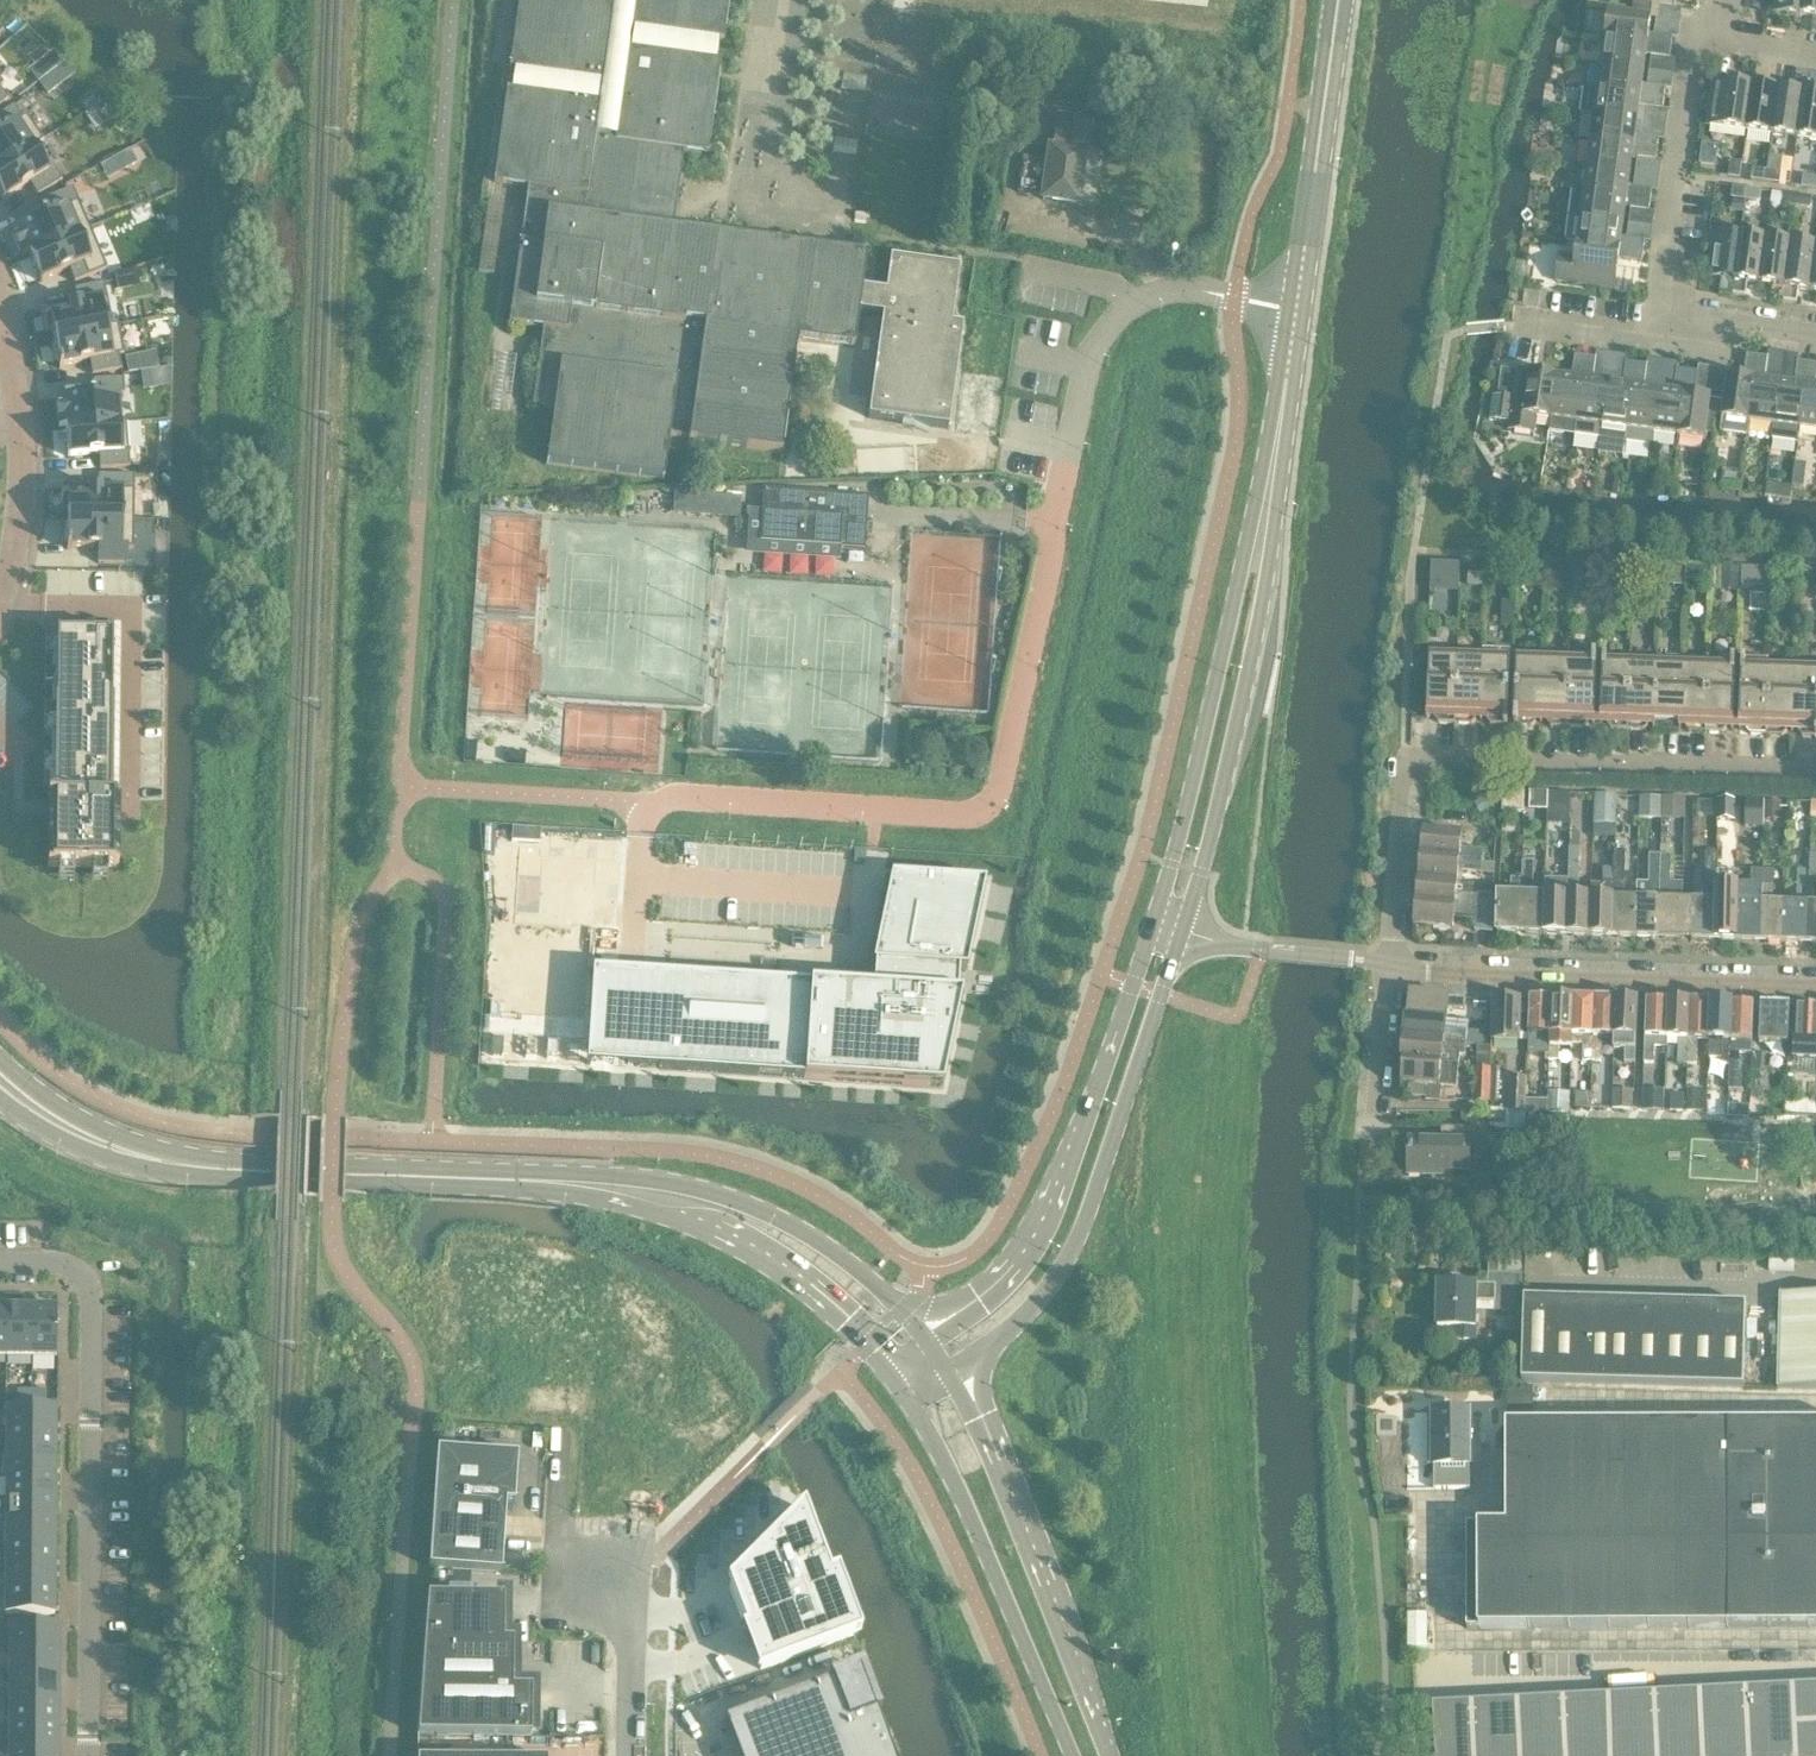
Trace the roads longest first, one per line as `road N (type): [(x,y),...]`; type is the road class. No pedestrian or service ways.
road 1 (residential): [(1390,962),(1412,762),(1815,771)]
road 2 (secondary): [(568,1184),(162,1162),(104,1146),(10,1091)]
road 3 (residential): [(0,1266),(68,1266),(87,1282),(90,1755)]
road 4 (secondary): [(1182,933),(1254,644),(1286,380)]
road 5 (secondary): [(1286,380),(1152,924)]
road 6 (secondary): [(948,1377),(1009,1335),(1055,1281),(1092,1203),(1182,933)]
road 7 (secondary): [(1152,924),(1042,1220),(998,1282),(924,1341)]
road 8 (residential): [(1388,973),(1815,987)]
road 9 (secondary): [(900,1381),(957,1488),(1070,1755)]
road 10 (secondary): [(1107,1755),(948,1377)]
road 11 (secondary): [(924,1341),(855,1268),(756,1210),(651,1182),(568,1184)]
road 12 (secondary): [(568,1184),(698,1227),(786,1270),(874,1342),(900,1381)]
road 13 (secondary): [(1286,380),(1338,0)]
road 14 (residential): [(1653,328),(1693,37),(1719,40)]
road 15 (unclassified): [(631,1755),(634,1565),(553,1561)]
road 16 (residential): [(0,596),(25,498),(28,449),(17,359),(0,342)]
road 17 (residential): [(1182,933),(1261,952),(1390,962)]
road 18 (residential): [(1815,335),(1653,328)]
road 19 (residential): [(1372,1115),(1388,973)]
road 20 (residential): [(1653,328),(1636,339),(1523,324)]

